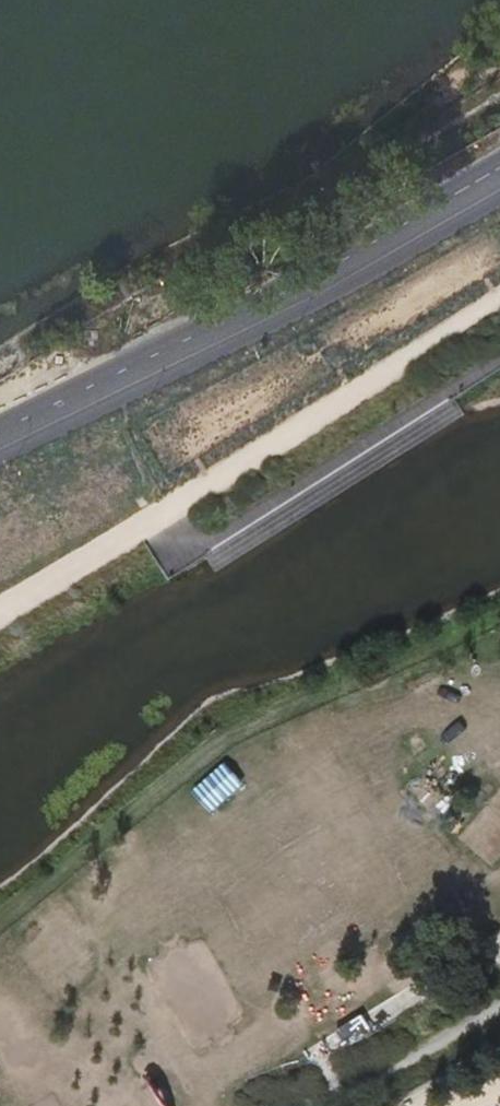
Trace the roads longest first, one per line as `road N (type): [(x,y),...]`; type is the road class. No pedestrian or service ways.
road 1 (primary): [(499,175),(0,442)]

